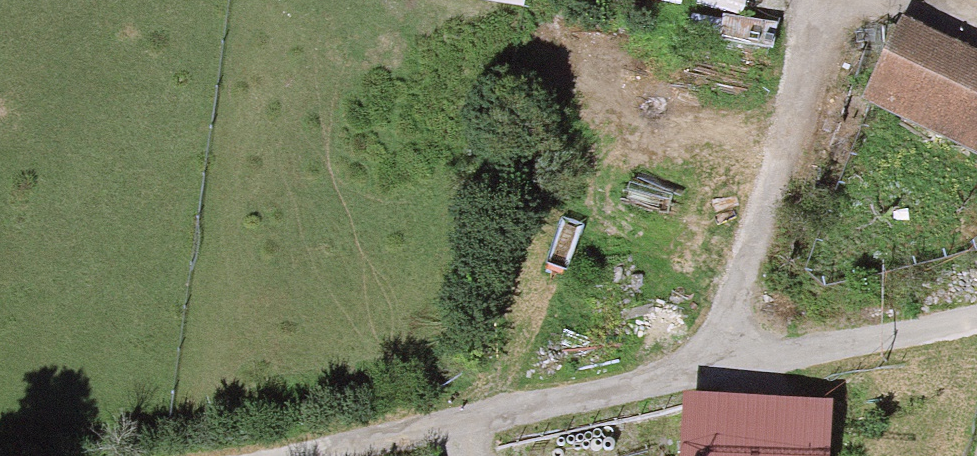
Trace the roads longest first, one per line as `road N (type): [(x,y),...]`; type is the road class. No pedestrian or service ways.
road 1 (track): [(976,316),(712,374),(470,416),(308,455)]
road 2 (track): [(712,374),(820,0)]

